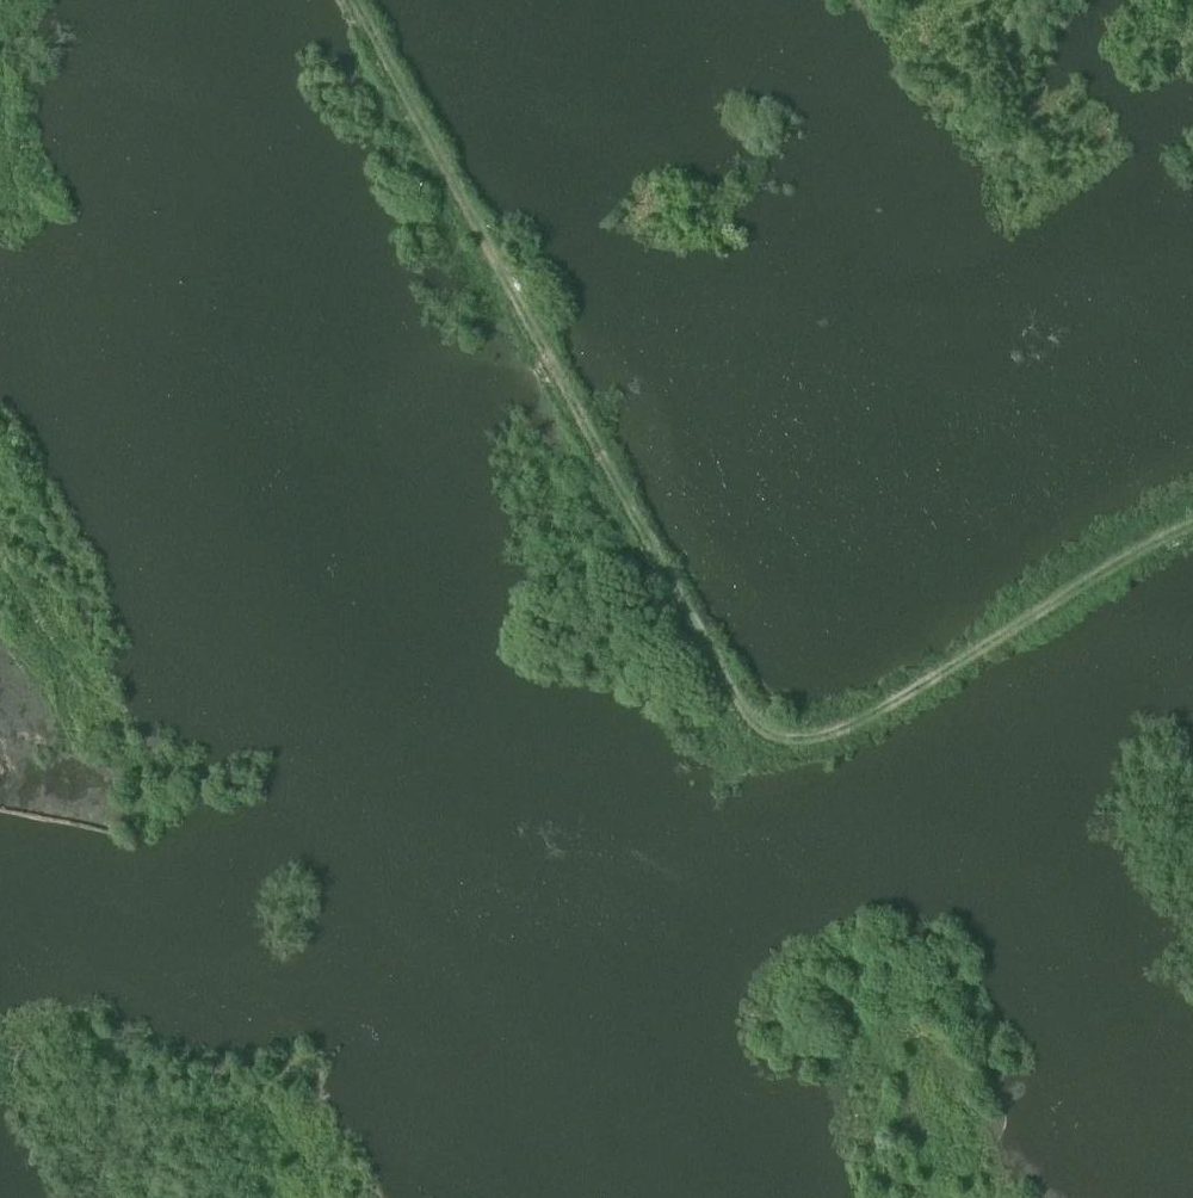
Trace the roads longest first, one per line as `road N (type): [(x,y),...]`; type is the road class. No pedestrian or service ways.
road 1 (track): [(1192,523),(827,735),(762,729),(523,315),(353,0)]

